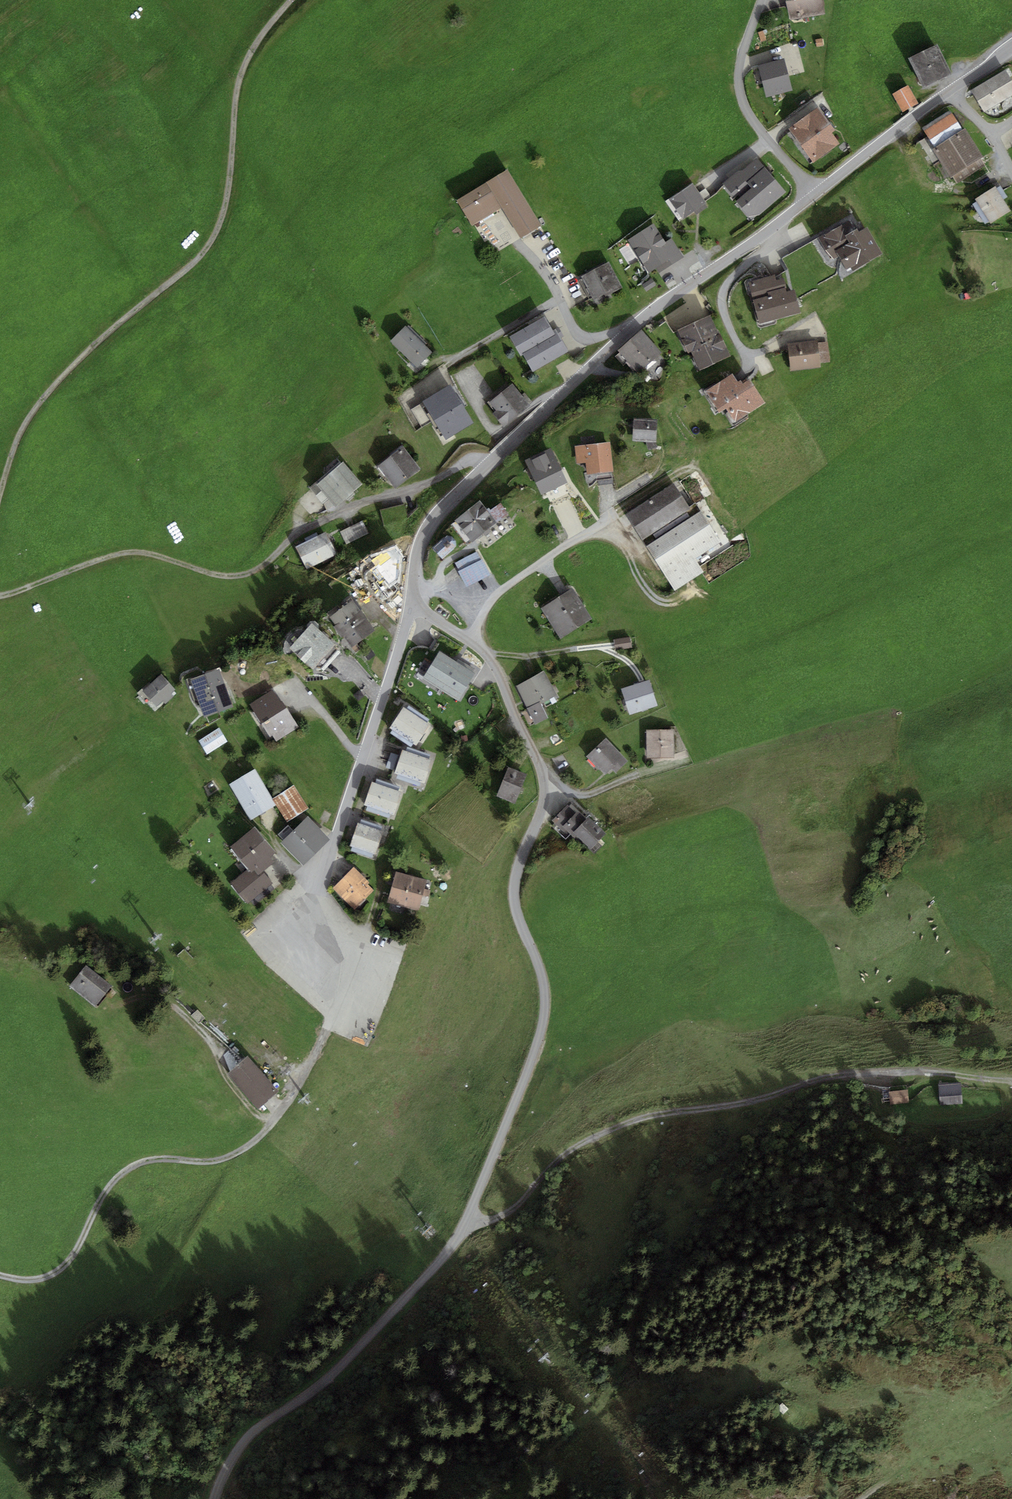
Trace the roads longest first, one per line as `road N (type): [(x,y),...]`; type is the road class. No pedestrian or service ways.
road 1 (unclassified): [(215,1498),(236,1450),(255,1429),(331,1374),(460,1234),(534,1054),(545,999),(514,888),(542,809),(545,772),(500,675),(469,637)]
road 2 (track): [(0,507),(18,442),(47,396),(192,269),(228,217),(240,88),(258,46),(297,0)]
road 3 (residential): [(815,193),(623,335),(446,504),(419,545),(410,605)]
road 4 (track): [(1011,1076),(850,1074),(745,1103),(647,1115),(572,1148),(498,1219),(467,1220)]
road 5 (track): [(486,465),(470,461),(356,504),(242,575),(208,573),(148,548),(126,549),(0,599)]
road 6 (track): [(332,1020),(272,1125),(243,1149),(217,1161),(158,1157),(133,1165),(108,1186),(58,1272),(34,1280),(0,1276)]
road 7 (residential): [(410,605),(331,850),(310,880)]
road 8 (track): [(272,1125),(222,1070),(200,1029),(114,954)]
road 9 (unclassified): [(815,193),(766,141),(744,104),(740,65),(761,0)]
road 10 (unclassified): [(469,637),(502,589),(615,514)]
road 11 (track): [(861,1498),(913,1462),(1011,1413)]
road 12 (residential): [(951,90),(815,193)]

